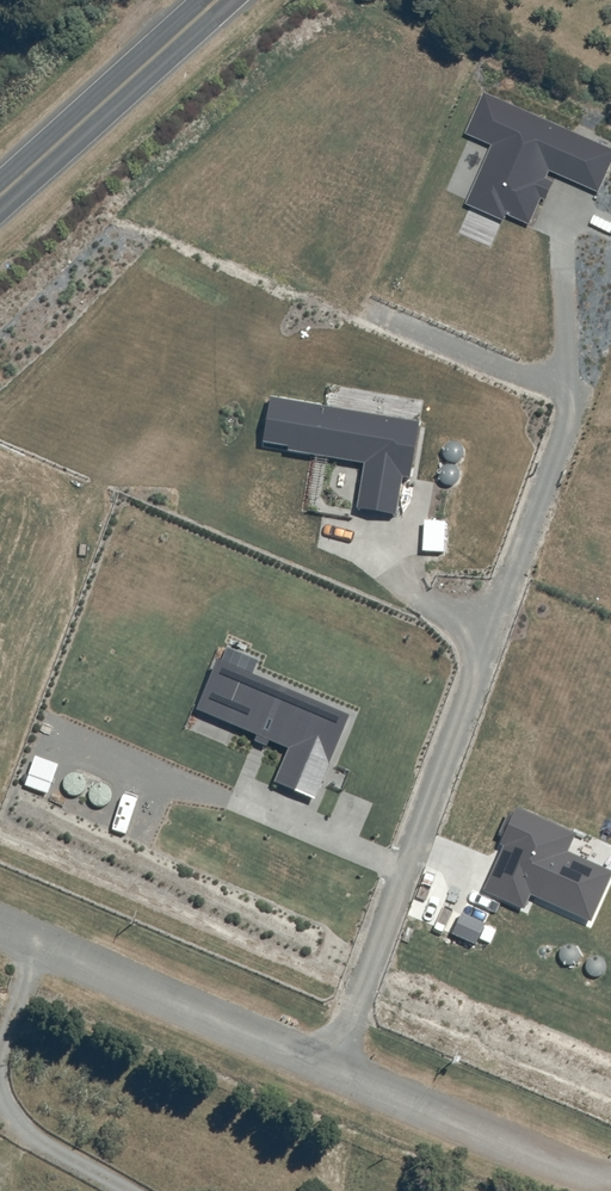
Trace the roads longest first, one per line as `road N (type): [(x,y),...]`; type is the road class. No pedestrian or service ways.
road 1 (residential): [(324,1073),(571,397)]
road 2 (residential): [(0,933),(324,1073)]
road 3 (residential): [(324,1073),(609,1190)]
road 4 (trunk): [(0,169),(190,0)]

